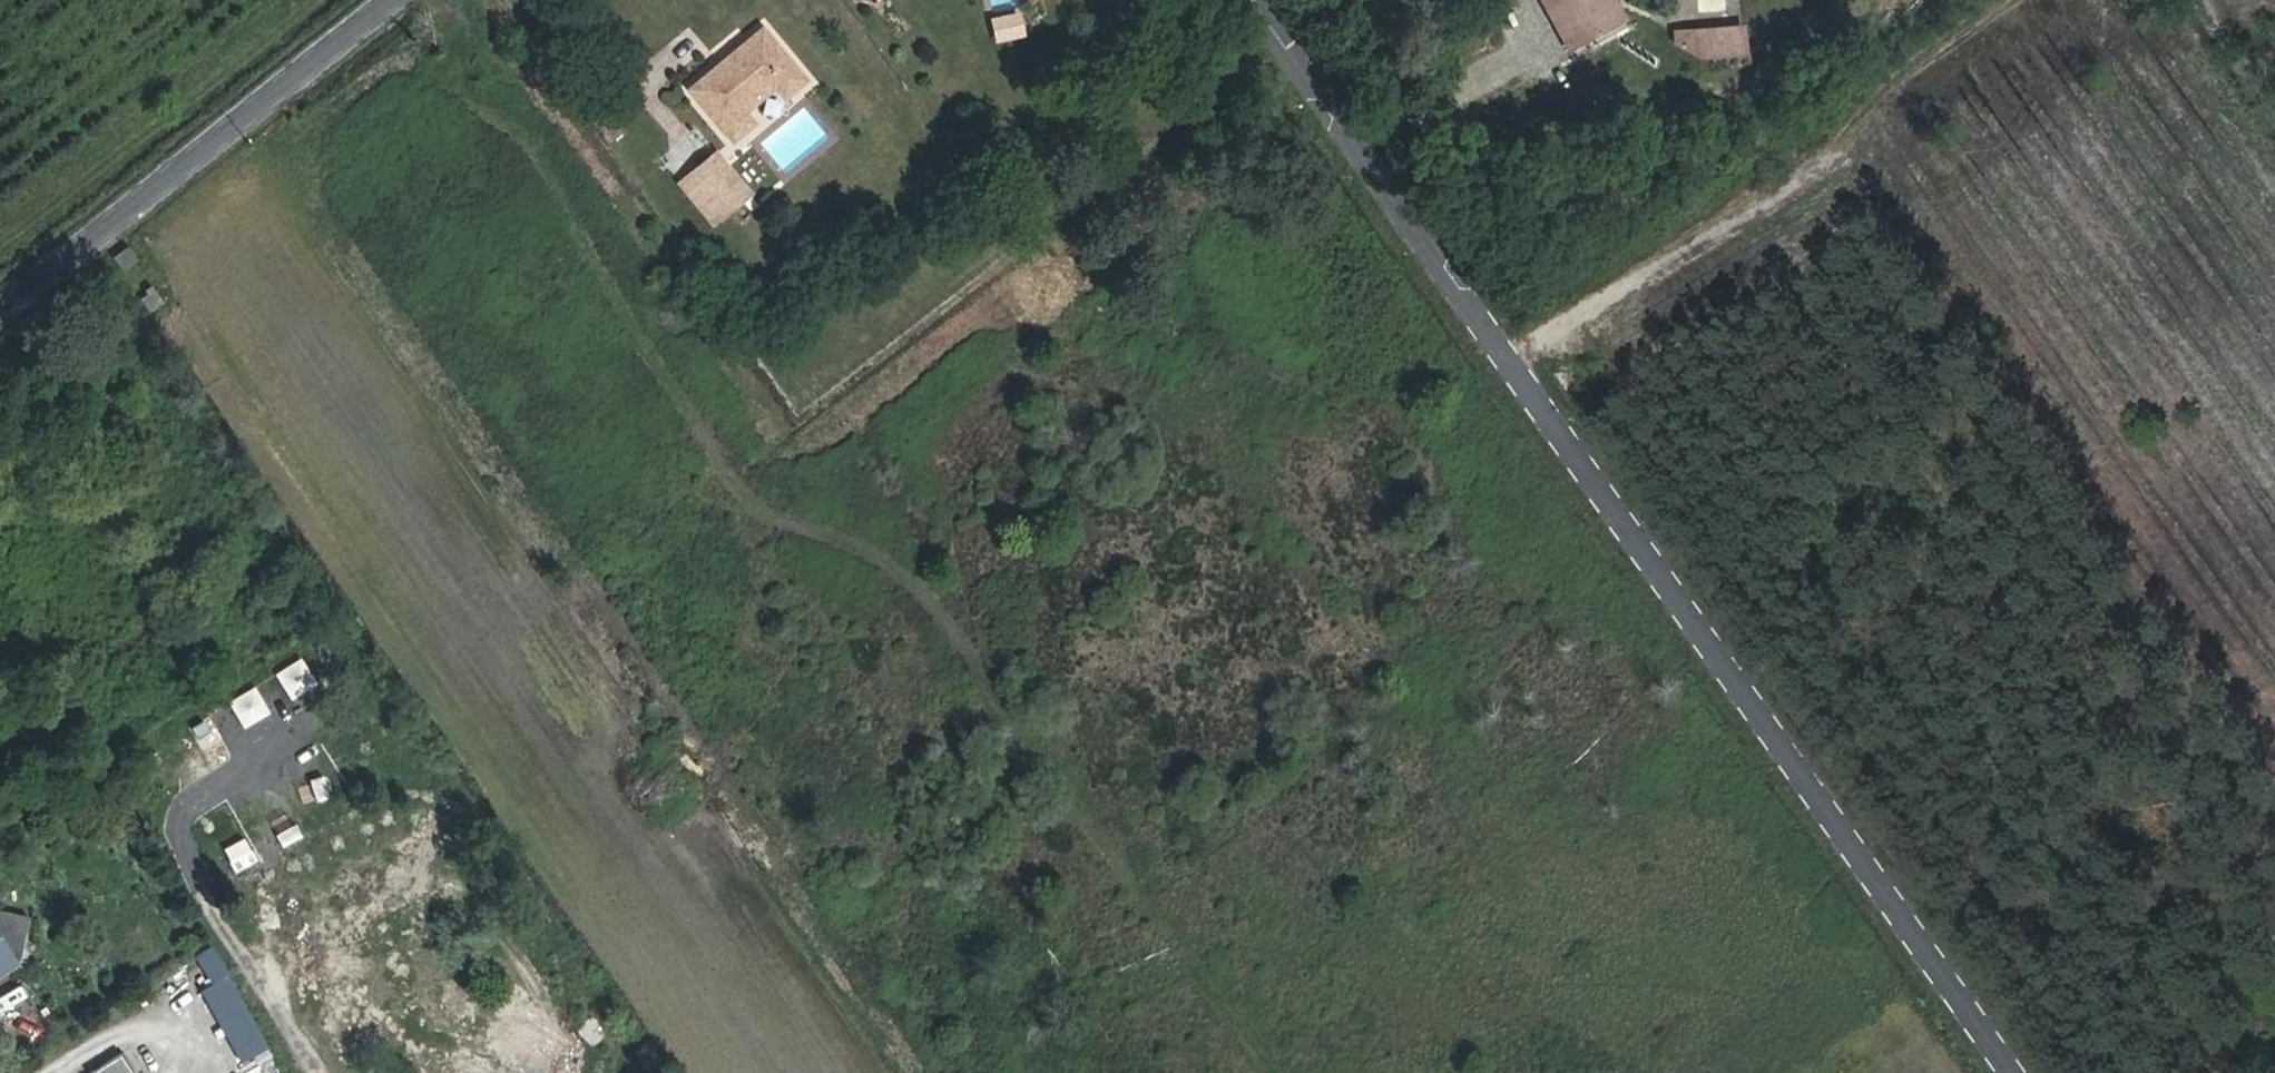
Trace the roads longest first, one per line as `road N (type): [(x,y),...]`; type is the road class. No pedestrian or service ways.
road 1 (unclassified): [(1258,0),(2016,1072)]
road 2 (tertiary): [(401,0),(0,315)]
road 3 (track): [(321,1072),(200,885),(182,833),(191,798),(325,718)]

